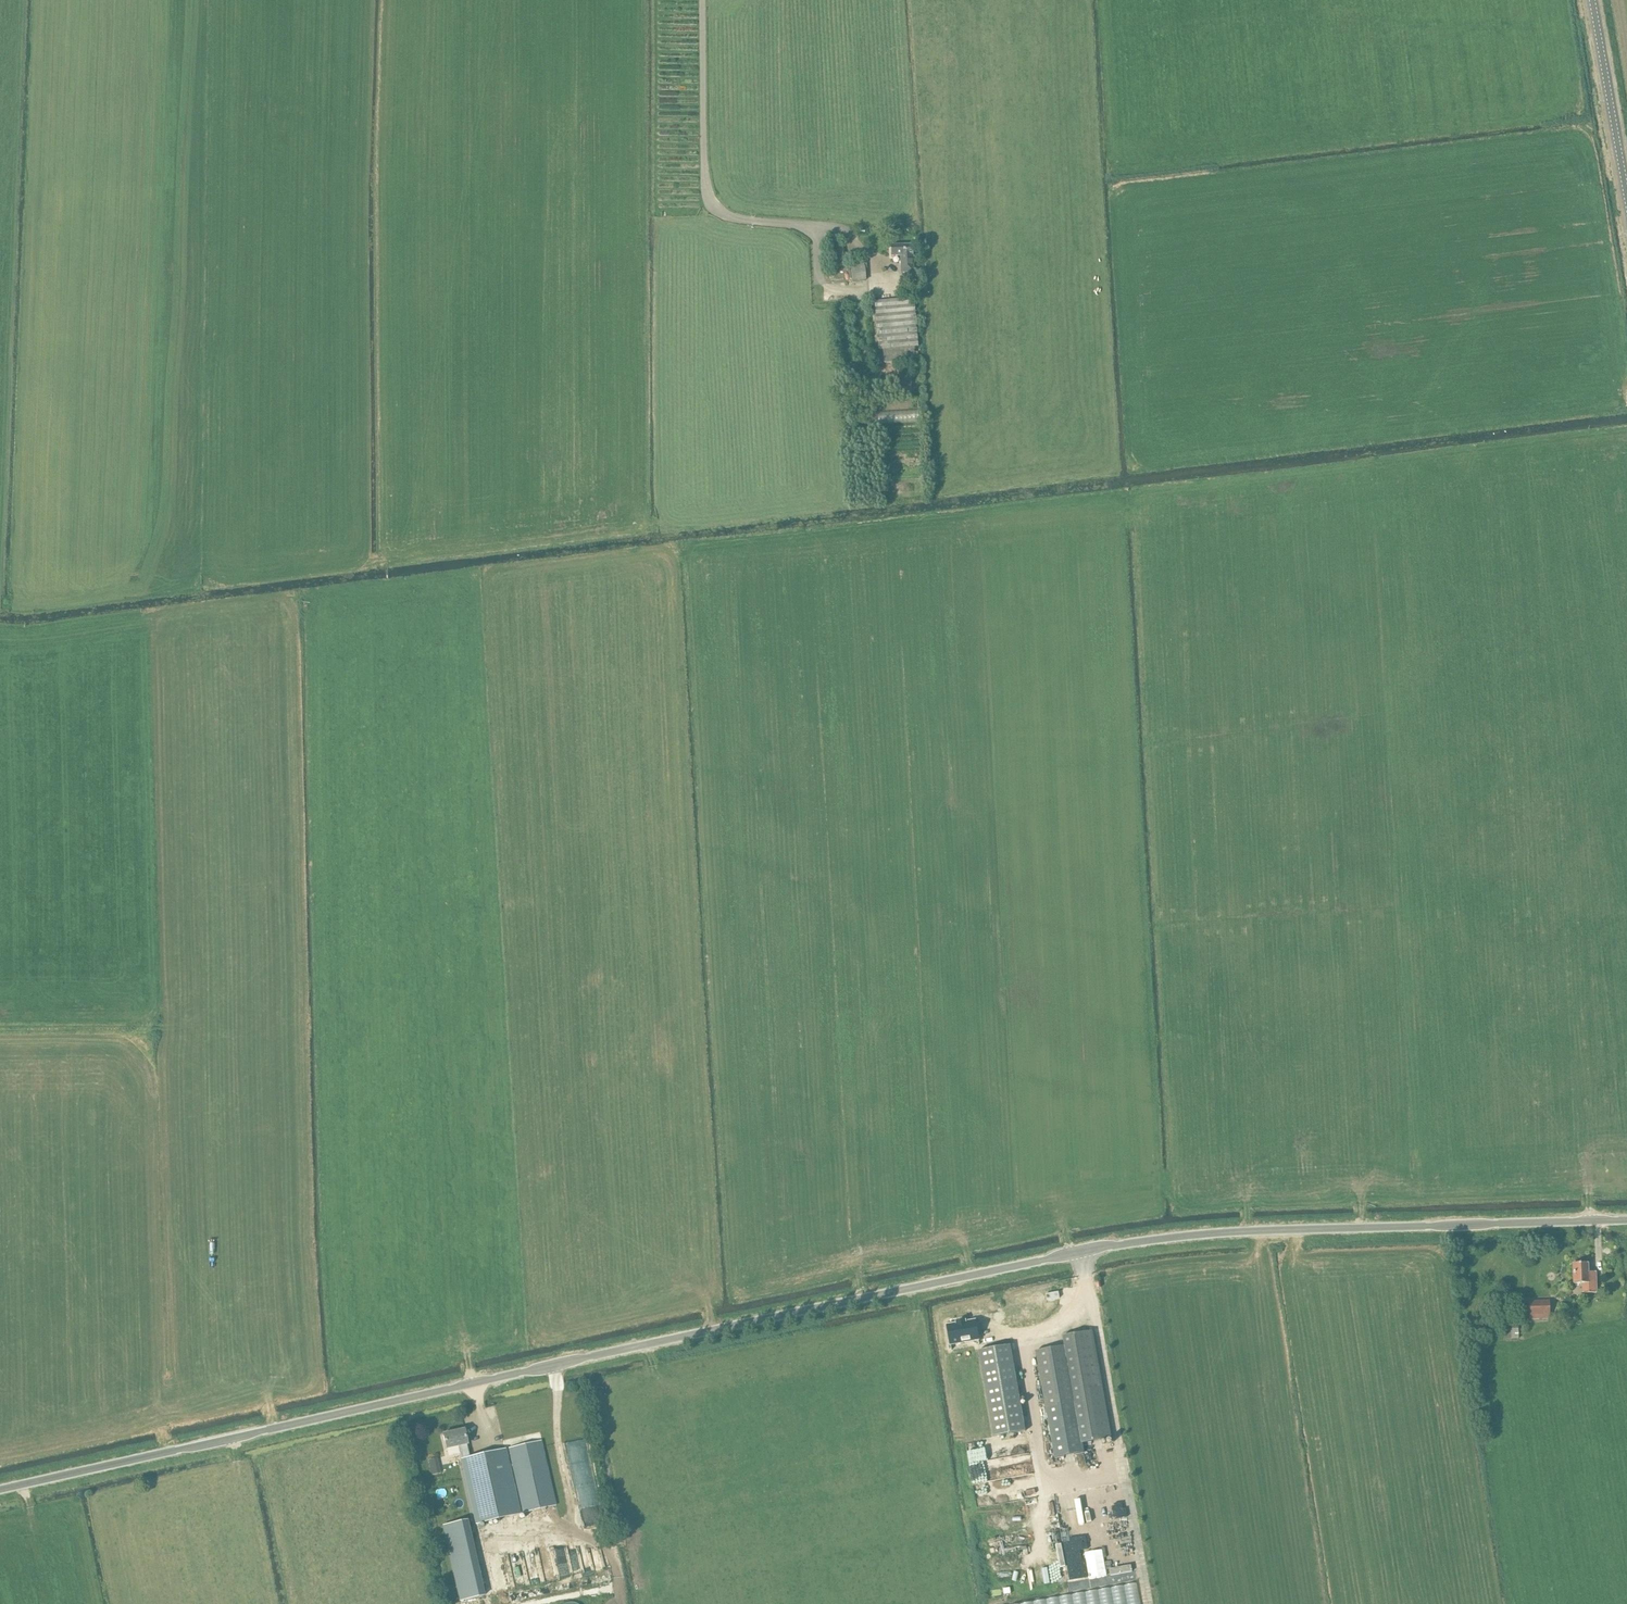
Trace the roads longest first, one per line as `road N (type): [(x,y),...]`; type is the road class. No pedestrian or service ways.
road 1 (unclassified): [(0,1490),(1096,1250),(1283,1227),(1626,1218)]
road 2 (unclassified): [(1626,193),(1592,0)]

